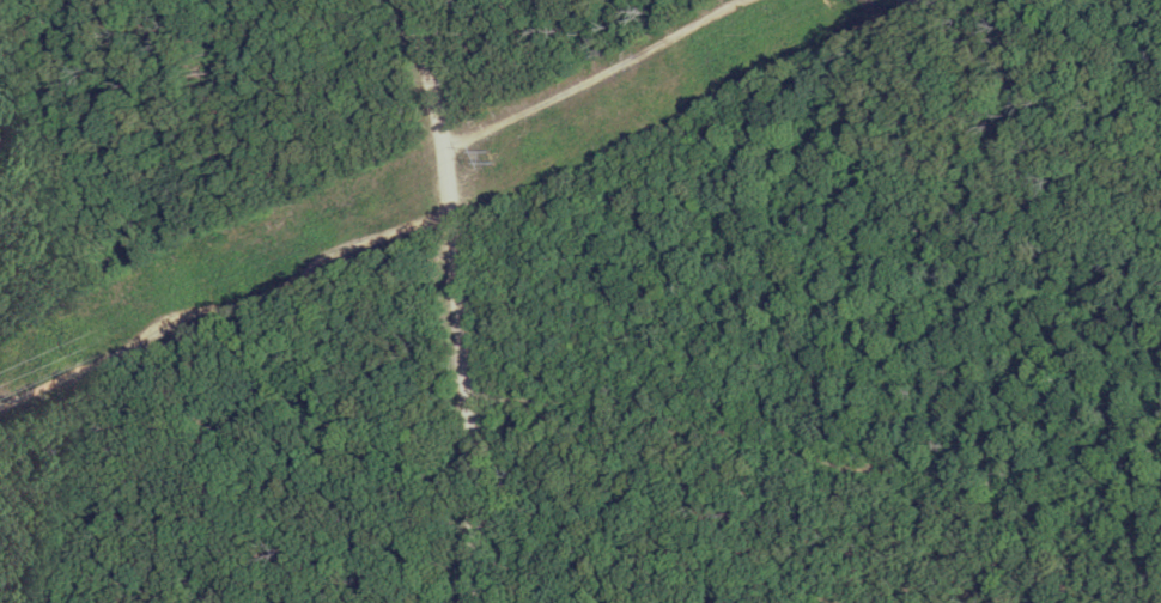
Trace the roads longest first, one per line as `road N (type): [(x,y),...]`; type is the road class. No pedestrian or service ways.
road 1 (residential): [(480,602),(485,437),(446,118),(419,0)]
road 2 (track): [(456,211),(268,286),(190,305),(121,349),(0,406)]
road 3 (residential): [(481,402),(662,418),(856,473)]
road 4 (residential): [(450,152),(651,69),(769,0)]

